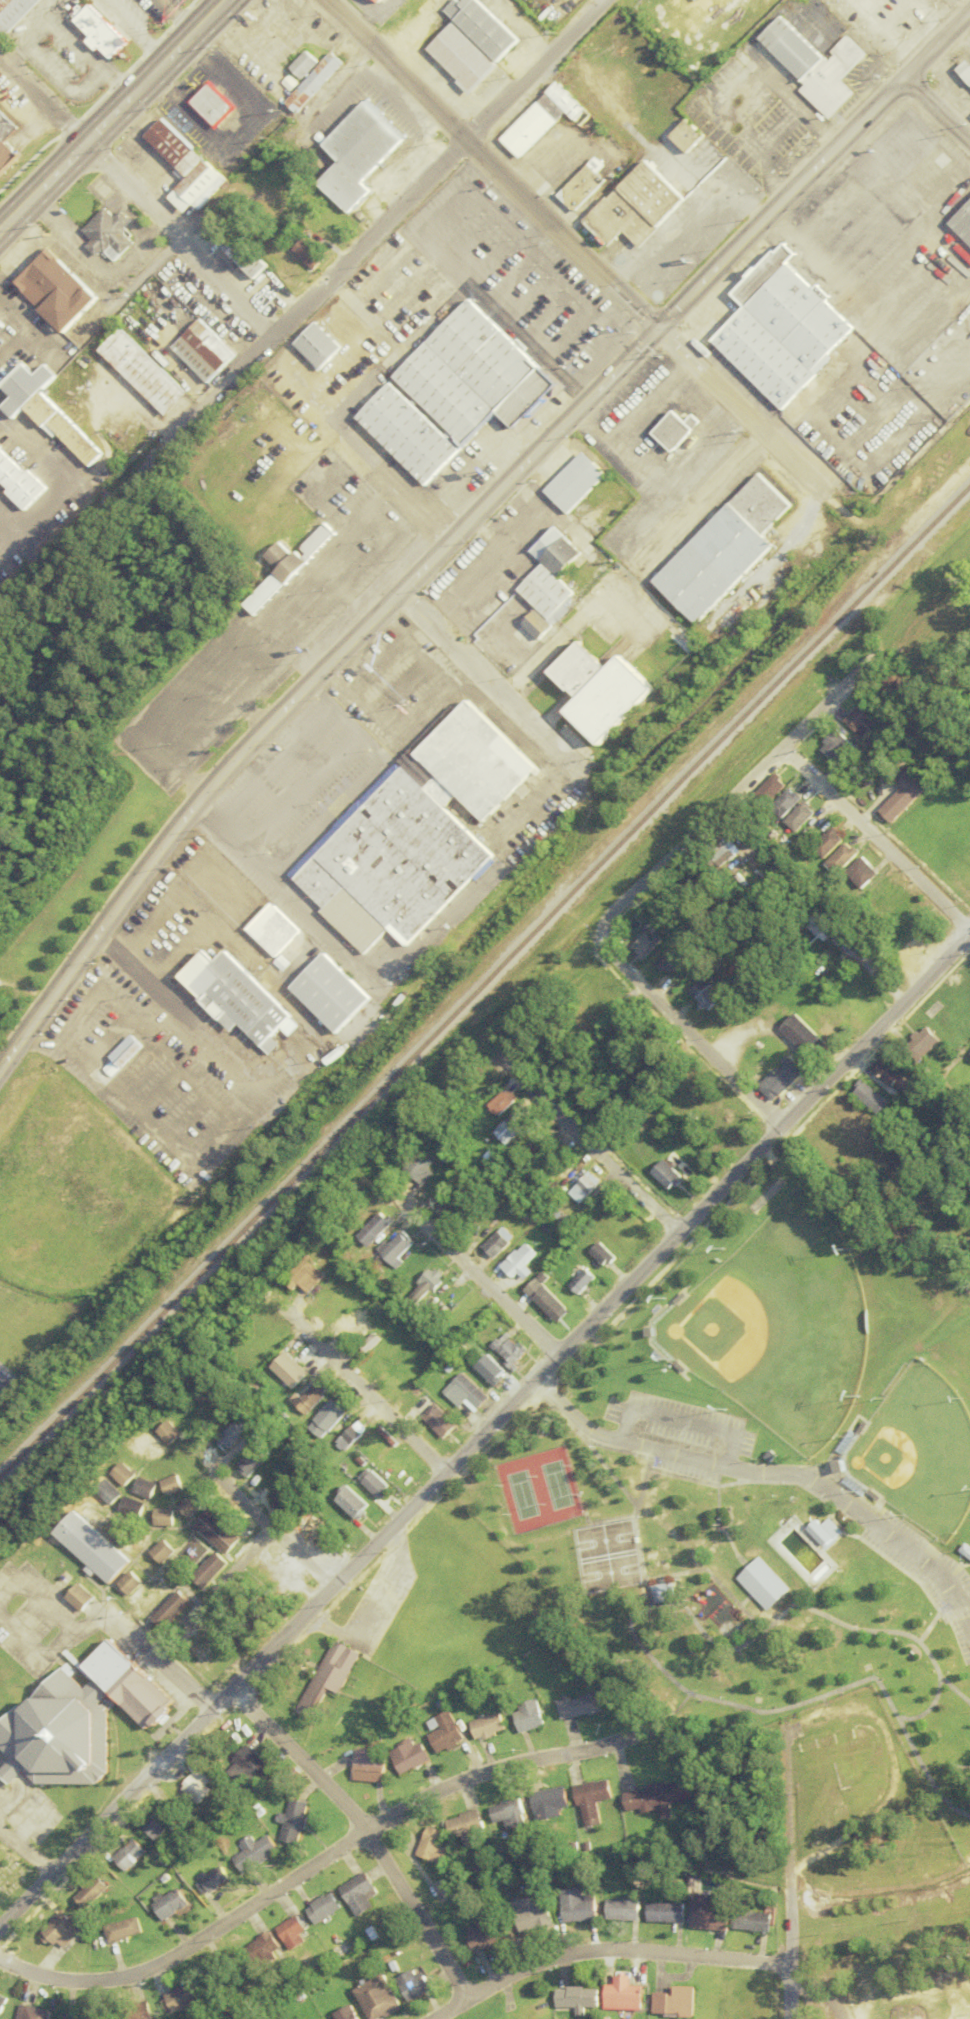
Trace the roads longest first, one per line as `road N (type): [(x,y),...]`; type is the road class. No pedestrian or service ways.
road 1 (tertiary): [(969,935),(231,1690)]
road 2 (tertiary): [(655,329),(224,774),(161,846),(0,1065)]
road 3 (residential): [(595,0),(66,547)]
road 4 (residential): [(0,1960),(80,1981),(151,1968),(409,1804),(495,1768),(587,1750),(650,1724)]
road 5 (tertiary): [(322,0),(655,329)]
road 6 (tertiary): [(969,5),(655,329)]
road 7 (residential): [(231,1690),(361,1830),(465,2000)]
road 8 (residential): [(0,64),(270,336)]
road 9 (residential): [(861,667),(621,900),(598,940)]
road 10 (residential): [(433,2018),(521,1969),(581,1951),(790,1967)]
road 11 (tertiary): [(231,1690),(0,1926)]
road 12 (primary): [(223,0),(0,230)]
road 13 (residential): [(790,1730),(782,1782),(790,2018)]
road 14 (residential): [(585,777),(395,595)]
road 15 (residential): [(780,750),(969,933)]
road 16 (residential): [(598,940),(781,1129)]
road 17 (residential): [(497,1057),(674,1232)]
road 18 (residential): [(655,329),(822,496)]
road 19 (residential): [(384,1194),(551,1356)]
road 20 (residential): [(286,1310),(441,1474)]
road 21 (residential): [(272,1532),(155,1655)]
road 22 (residential): [(210,1473),(330,1587)]

